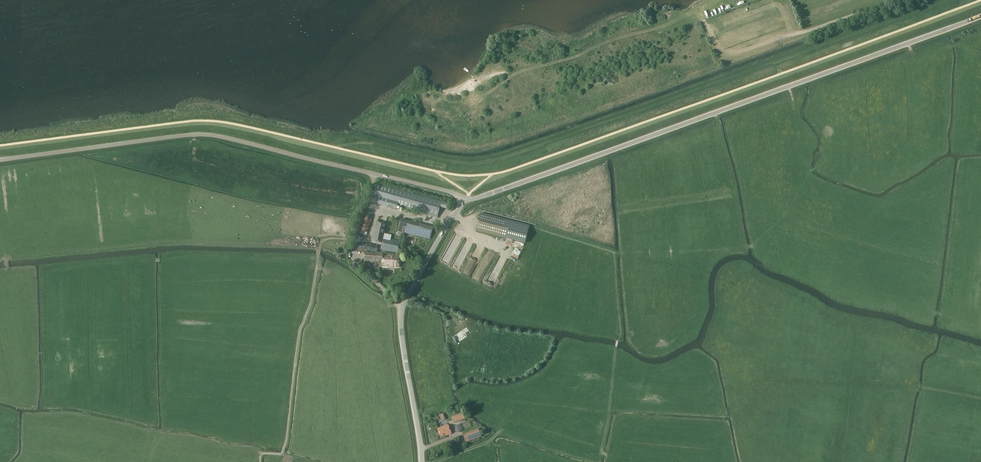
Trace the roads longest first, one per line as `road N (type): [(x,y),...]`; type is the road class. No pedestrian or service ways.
road 1 (unclassified): [(467,201),(980,16)]
road 2 (unclassified): [(0,160),(204,135),(467,201)]
road 3 (track): [(329,147),(357,142),(443,159),(495,159),(761,66)]
road 4 (track): [(374,174),(353,239),(320,244),(282,454),(260,454),(259,461)]
road 5 (unclassified): [(422,461),(401,315),(467,201)]
road 6 (track): [(454,215),(482,212),(612,252),(620,330),(614,359)]

